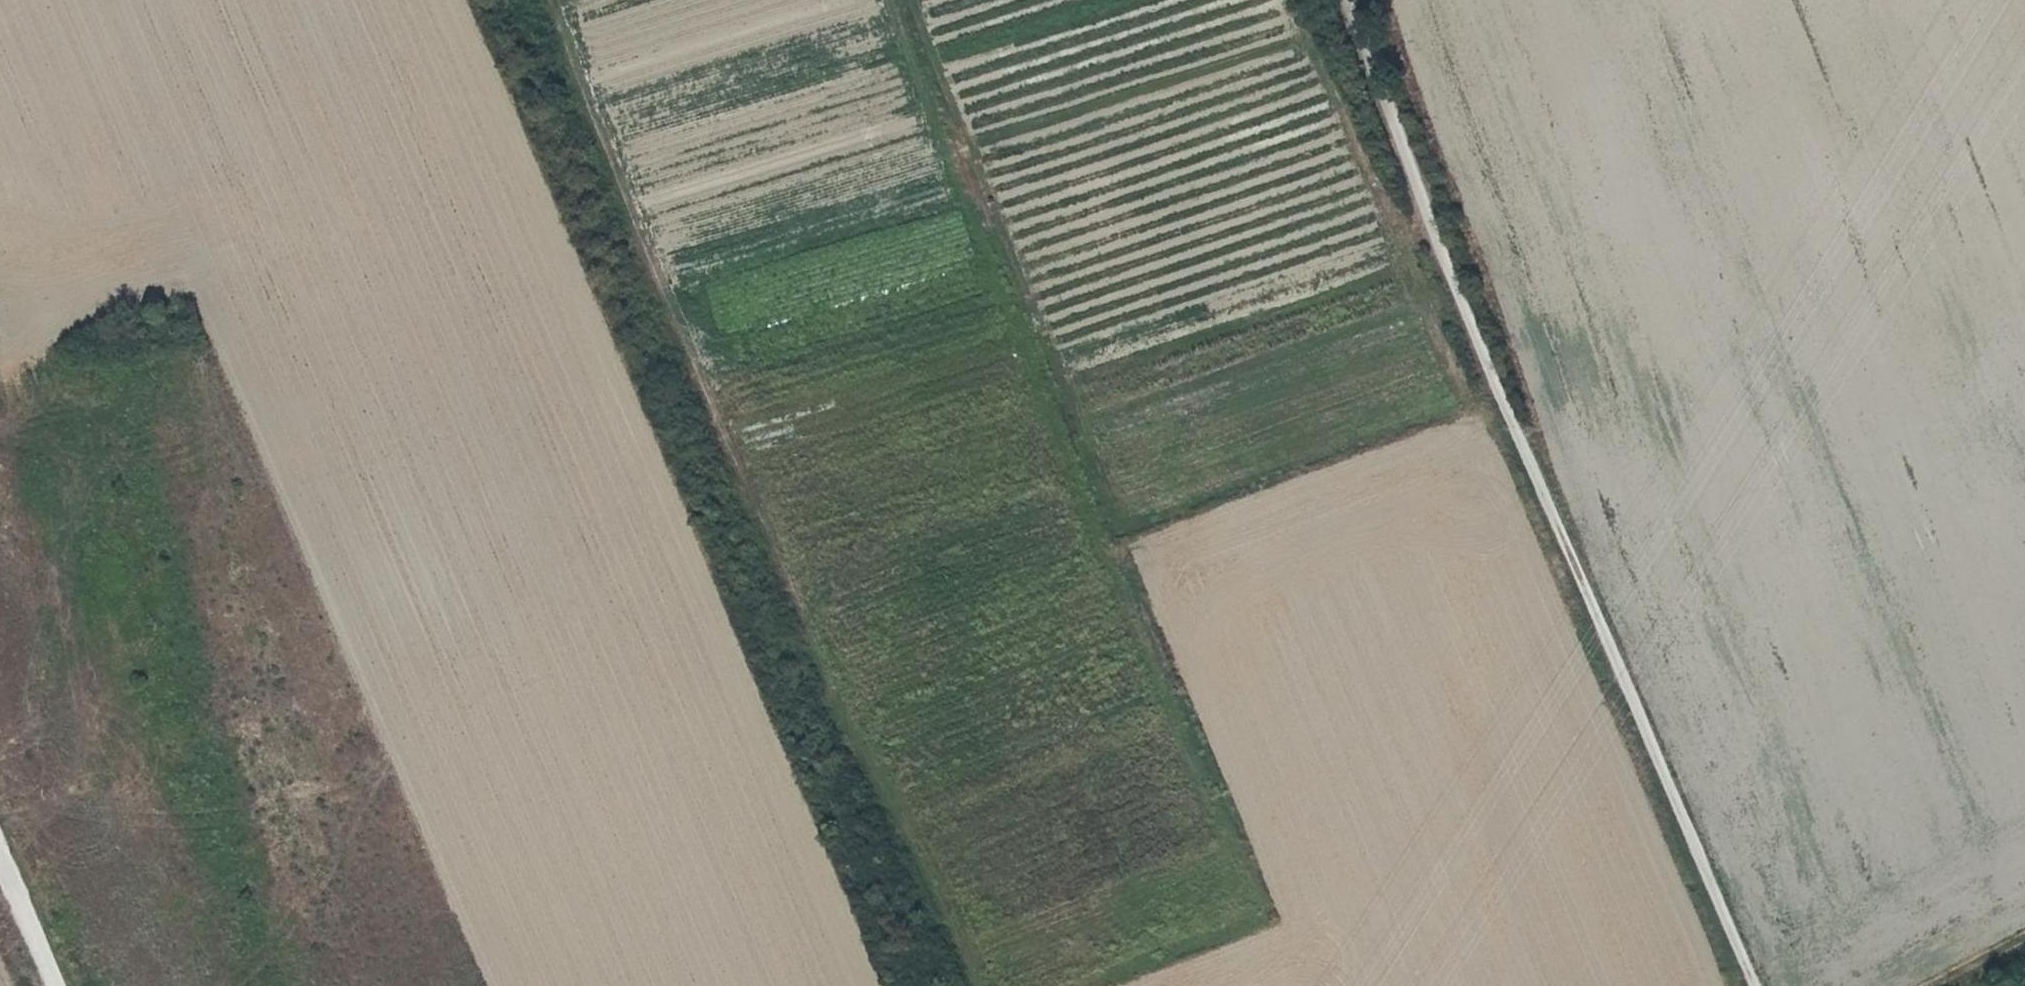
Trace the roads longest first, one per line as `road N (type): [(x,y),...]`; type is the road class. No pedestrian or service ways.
road 1 (track): [(556,0),(853,701),(1003,985)]
road 2 (track): [(1756,985),(1460,298),(1349,0)]
road 3 (track): [(57,985),(0,847)]

